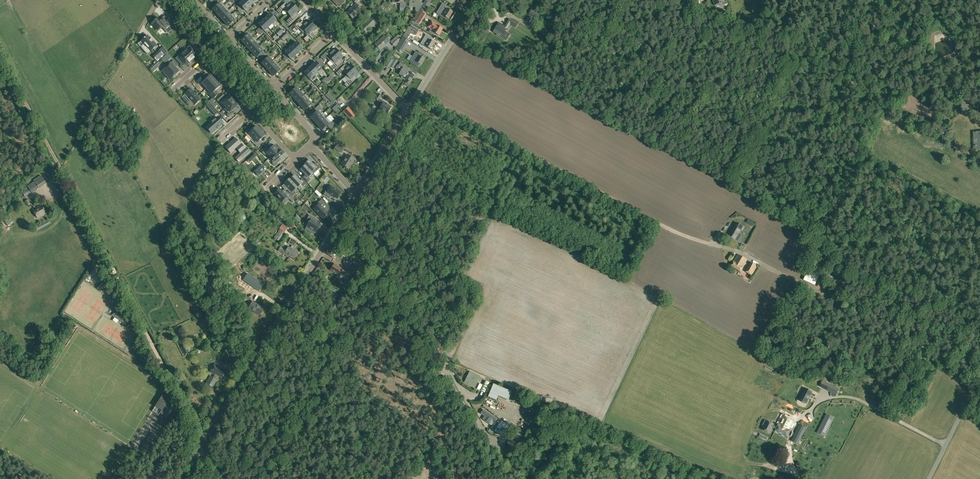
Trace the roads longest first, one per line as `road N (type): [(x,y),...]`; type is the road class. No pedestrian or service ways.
road 1 (track): [(202,442),(0,52)]
road 2 (tertiary): [(202,442),(356,195)]
road 3 (track): [(476,418),(361,213)]
road 4 (track): [(717,179),(793,53),(855,92)]

